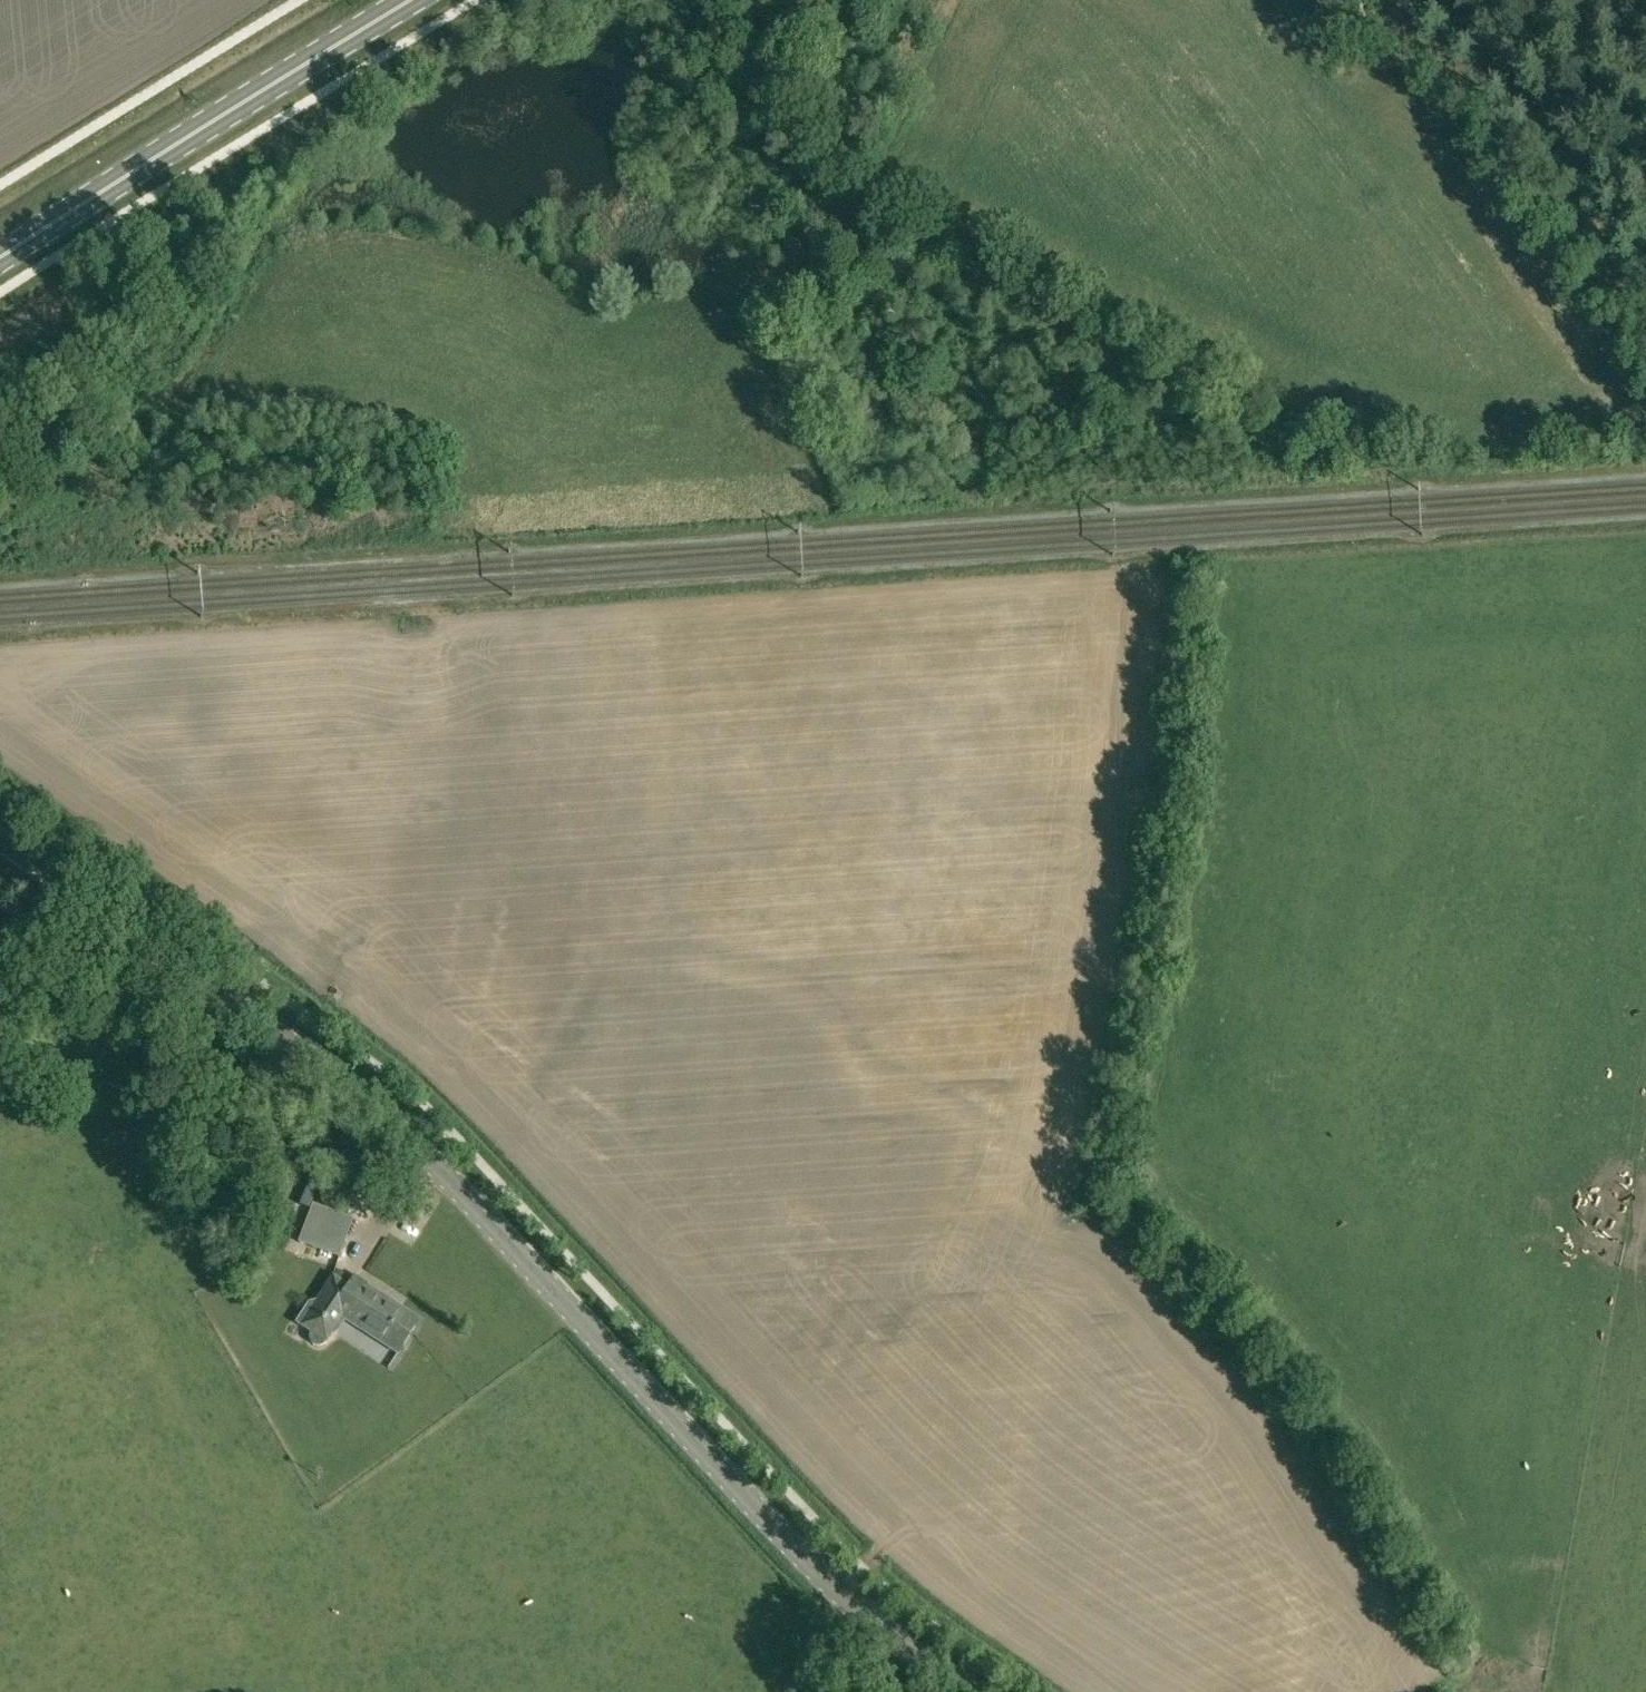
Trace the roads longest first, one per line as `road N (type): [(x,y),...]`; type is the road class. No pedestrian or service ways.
road 1 (tertiary): [(971,1691),(849,1602),(396,1124),(0,838)]
road 2 (primary): [(0,258),(409,0)]
road 3 (track): [(0,990),(128,998),(160,994),(190,972)]

